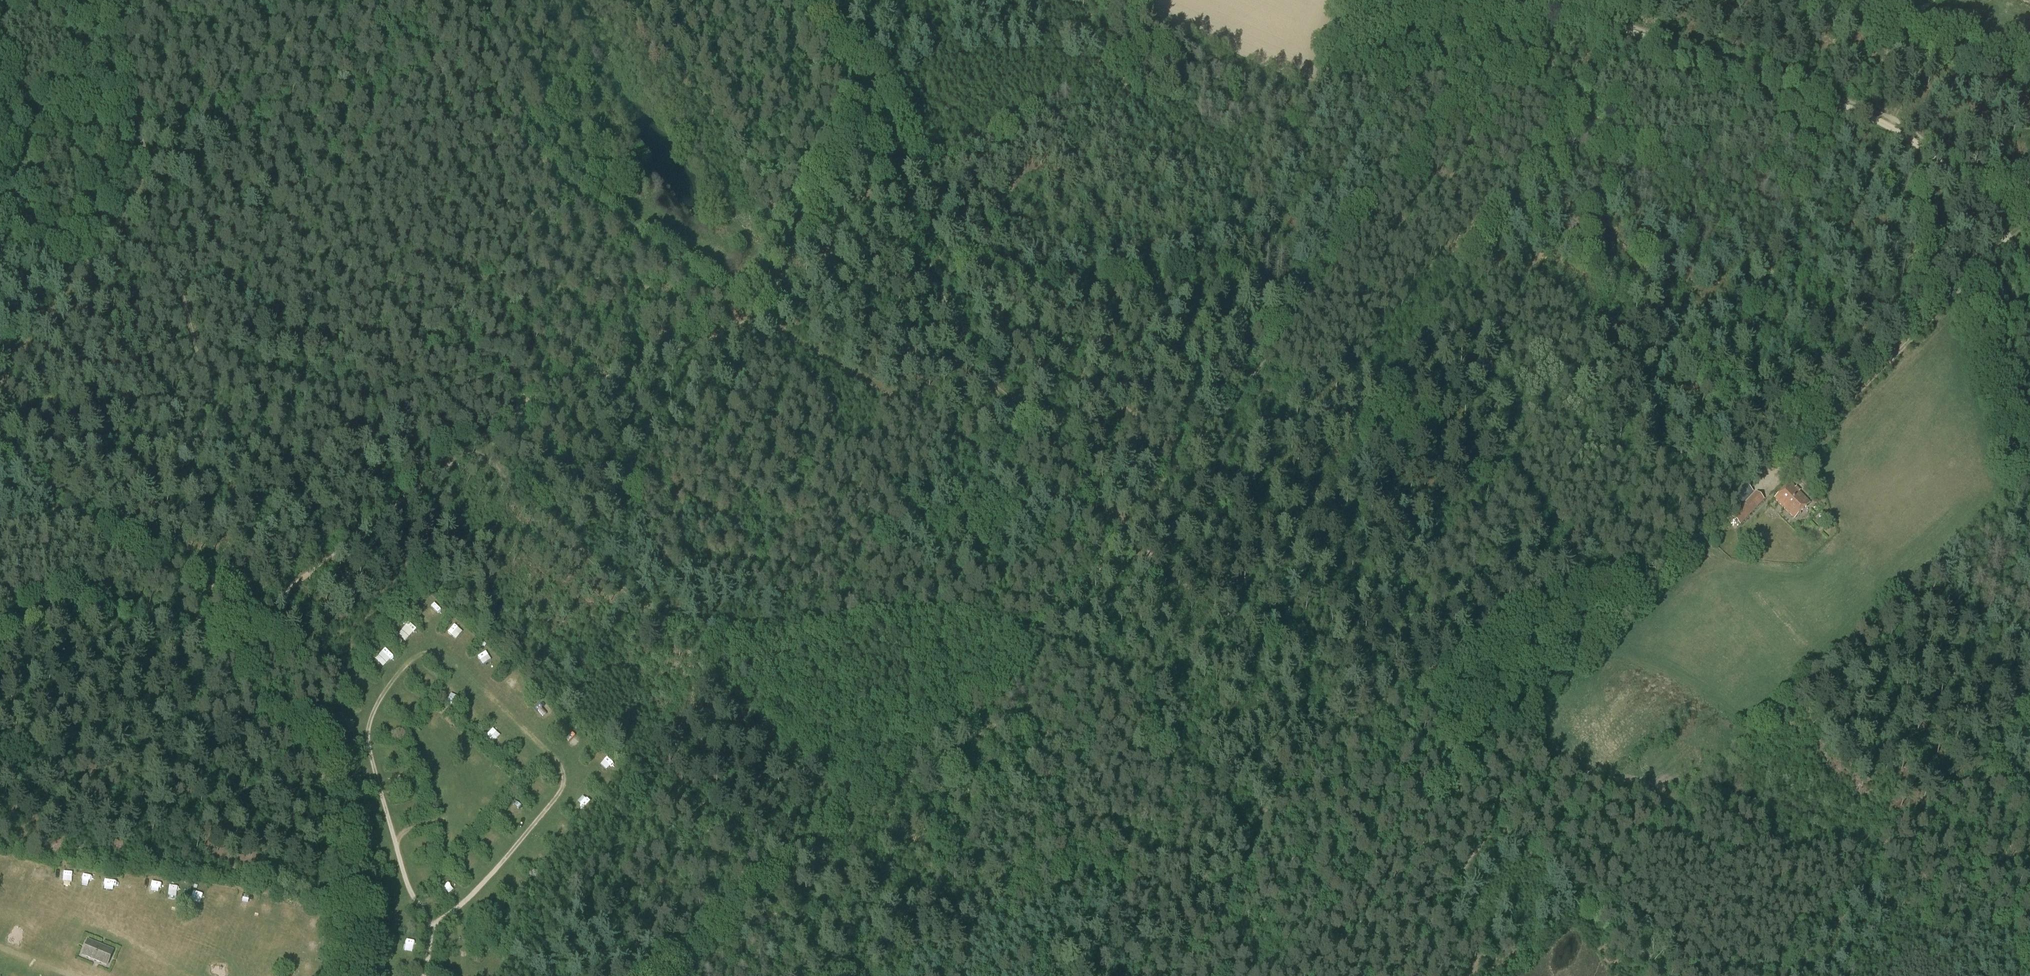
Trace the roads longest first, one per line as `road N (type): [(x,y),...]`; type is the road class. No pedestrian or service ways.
road 1 (unclassified): [(2029,268),(1960,177),(1883,125),(1559,0)]
road 2 (track): [(1108,513),(1069,457),(971,352),(920,262),(850,99)]
road 3 (track): [(948,709),(656,975)]
road 4 (track): [(347,975),(351,887),(326,783),(235,635)]
road 5 (track): [(2012,229),(1769,486)]
road 6 (track): [(1387,706),(1192,590),(1120,529)]
road 7 (track): [(2029,115),(1858,108),(1870,68),(1863,12)]
road 8 (track): [(418,975),(431,916),(473,888),(558,781),(560,767)]
road 9 (track): [(1120,529),(948,709)]
road 10 (track): [(1377,975),(1509,812)]
road 11 (track): [(431,916),(408,893),(367,728)]
road 12 (track): [(1509,812),(1387,706)]

